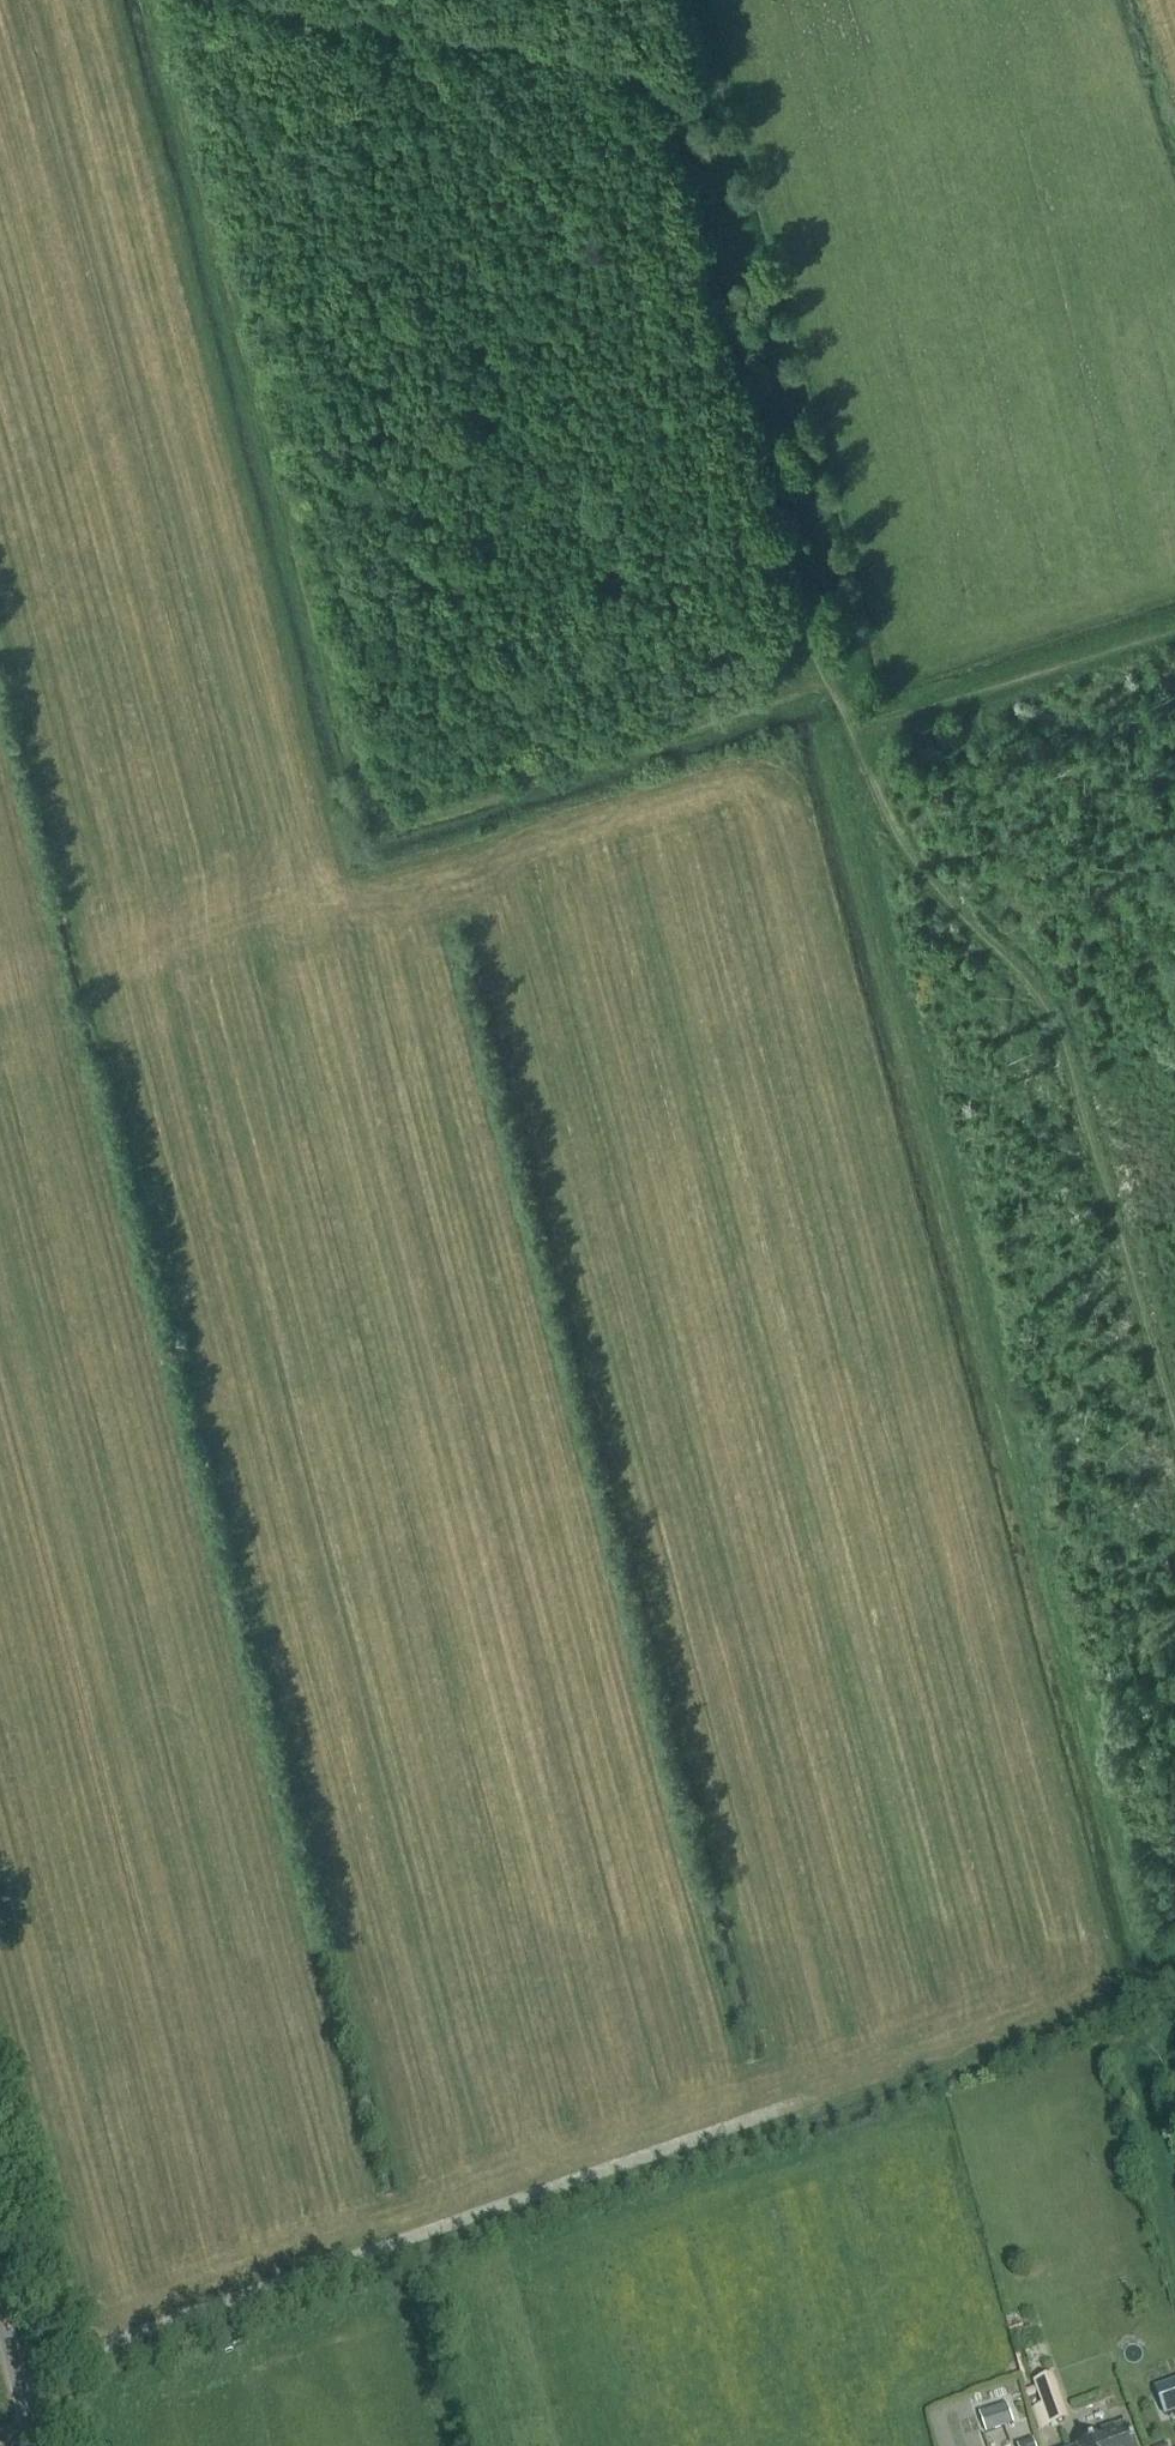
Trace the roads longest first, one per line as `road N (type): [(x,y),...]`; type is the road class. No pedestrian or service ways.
road 1 (unclassified): [(33,2445),(0,2310)]

